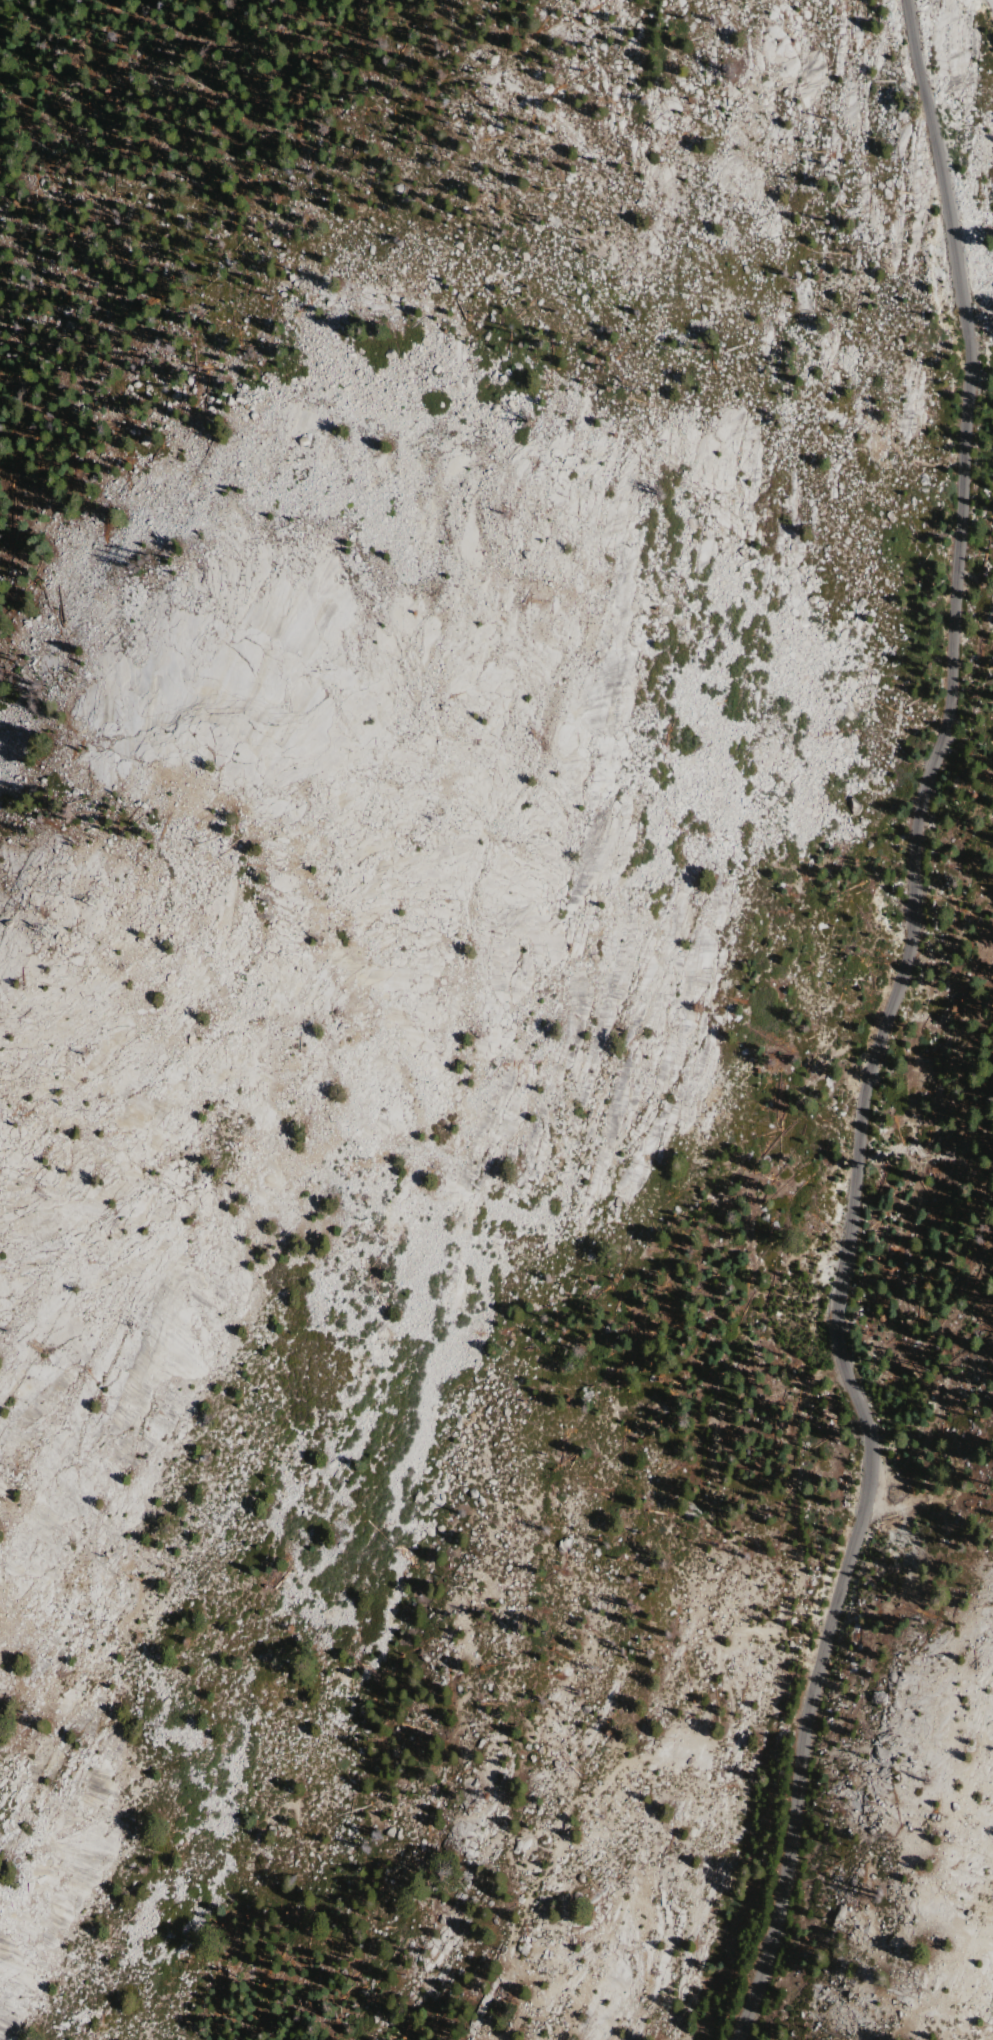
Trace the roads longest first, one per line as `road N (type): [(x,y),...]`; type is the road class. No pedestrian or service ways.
road 1 (tertiary): [(843,1292),(880,1054),(916,936),(914,873),(928,776),(950,715),(967,570),(964,283),(904,0)]
road 2 (tertiary): [(744,2039),(795,1883),(807,1714),(872,1495),(873,1416),(846,1341),(843,1292)]

